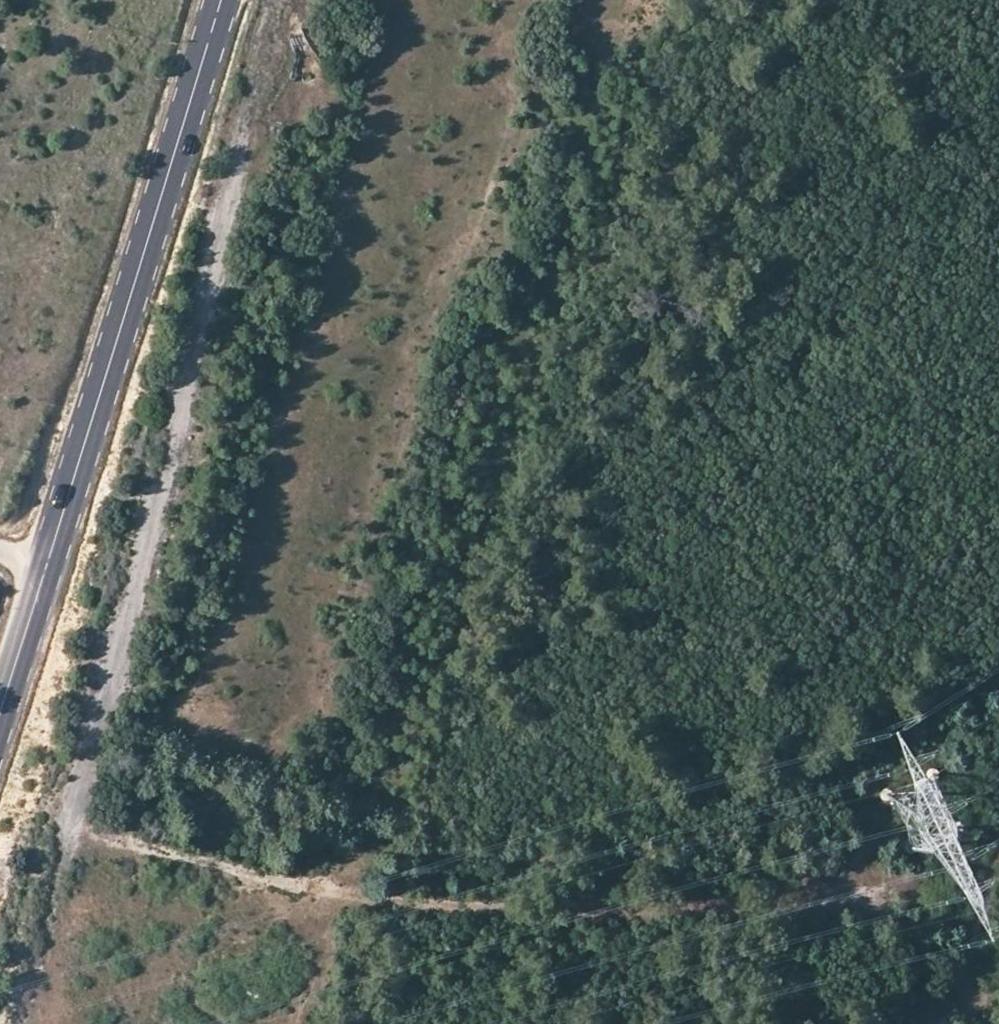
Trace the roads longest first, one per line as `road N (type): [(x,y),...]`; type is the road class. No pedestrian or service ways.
road 1 (tertiary): [(221,0),(0,705)]

